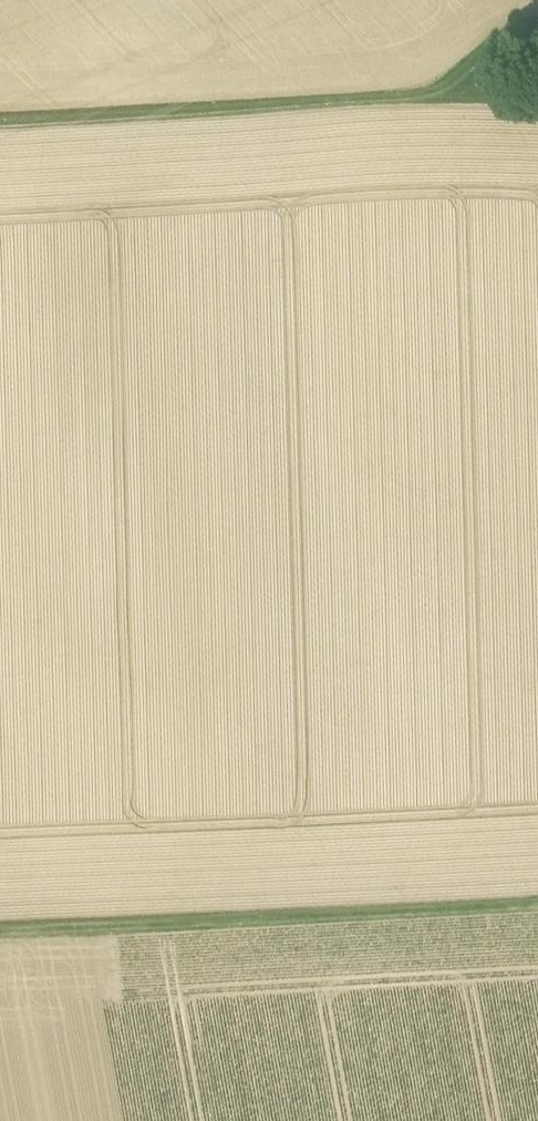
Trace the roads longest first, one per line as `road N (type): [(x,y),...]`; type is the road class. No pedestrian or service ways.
road 1 (track): [(0,934),(537,908)]

